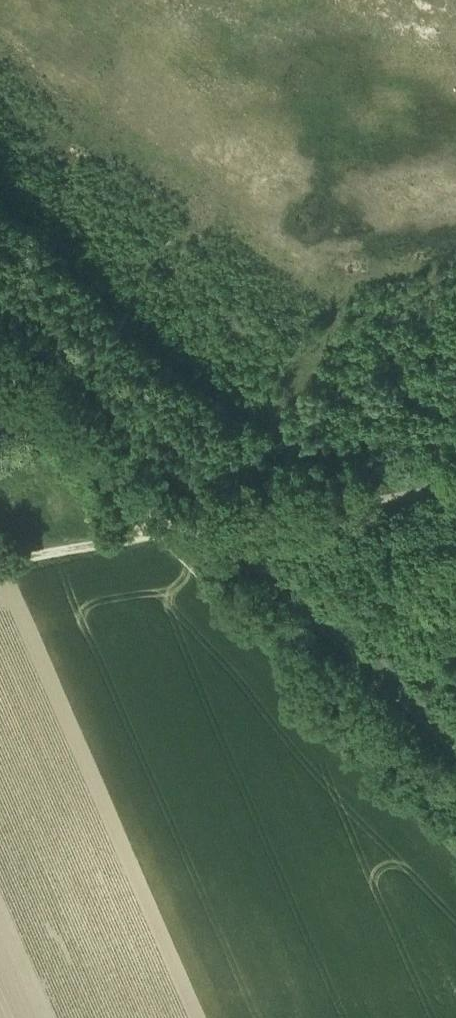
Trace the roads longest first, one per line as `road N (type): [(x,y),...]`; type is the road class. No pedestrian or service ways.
road 1 (track): [(166,532),(455,484)]
road 2 (track): [(0,364),(166,532)]
road 3 (track): [(166,532),(0,557)]

